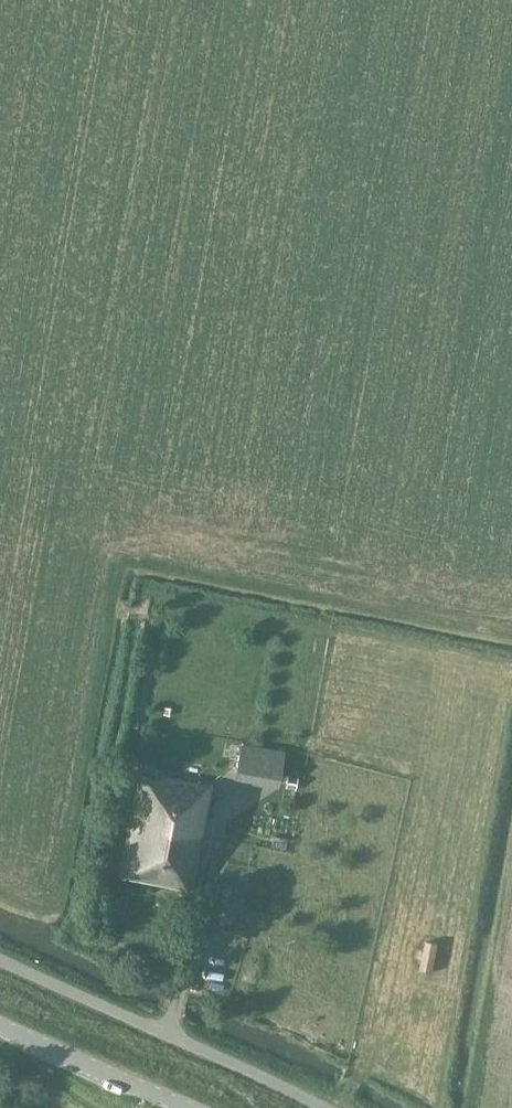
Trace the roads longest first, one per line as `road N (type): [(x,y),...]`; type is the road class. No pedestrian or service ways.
road 1 (tertiary): [(189,1107),(0,1025)]

